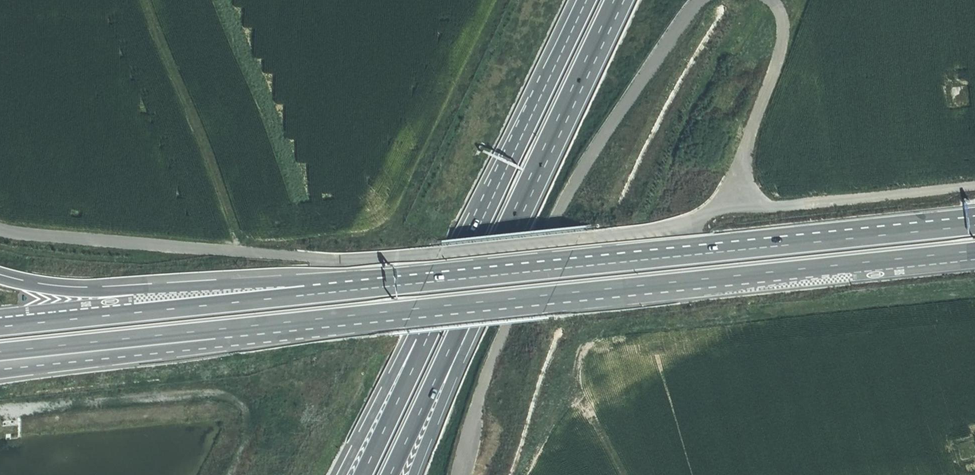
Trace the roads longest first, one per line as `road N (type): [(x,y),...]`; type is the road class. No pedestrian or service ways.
road 1 (track): [(974,186),(733,208),(635,234),(384,257),(240,253),(0,230)]
road 2 (trunk): [(303,320),(974,251)]
road 3 (trunk): [(974,225),(410,284)]
road 4 (track): [(702,0),(573,192),(491,370),(459,474)]
road 5 (trunk): [(410,284),(0,327)]
road 6 (trunk): [(410,284),(267,279),(93,292),(0,281)]
road 7 (motorway): [(508,170),(341,474)]
road 8 (motorway): [(508,170),(362,474)]
road 9 (motorway): [(483,289),(617,0)]
road 10 (trunk): [(0,373),(107,361),(303,320)]
road 11 (trunk): [(0,352),(303,320)]
road 12 (track): [(145,0),(240,253)]
road 13 (track): [(733,208),(735,172),(780,59),(782,20),(770,0)]
road 14 (motorway): [(391,474),(483,289)]
road 15 (motorway): [(418,474),(483,289)]
road 16 (motorway): [(589,0),(508,170)]

